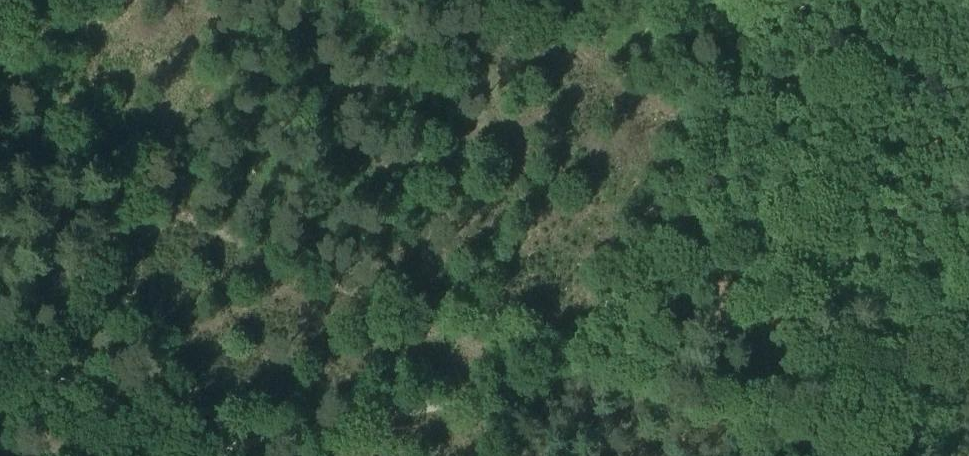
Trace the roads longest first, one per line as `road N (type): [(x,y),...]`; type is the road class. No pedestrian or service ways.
road 1 (track): [(799,0),(724,158),(568,355),(513,398)]
road 2 (track): [(513,398),(210,449)]
road 3 (track): [(832,455),(968,257)]
road 4 (track): [(210,449),(0,356)]

